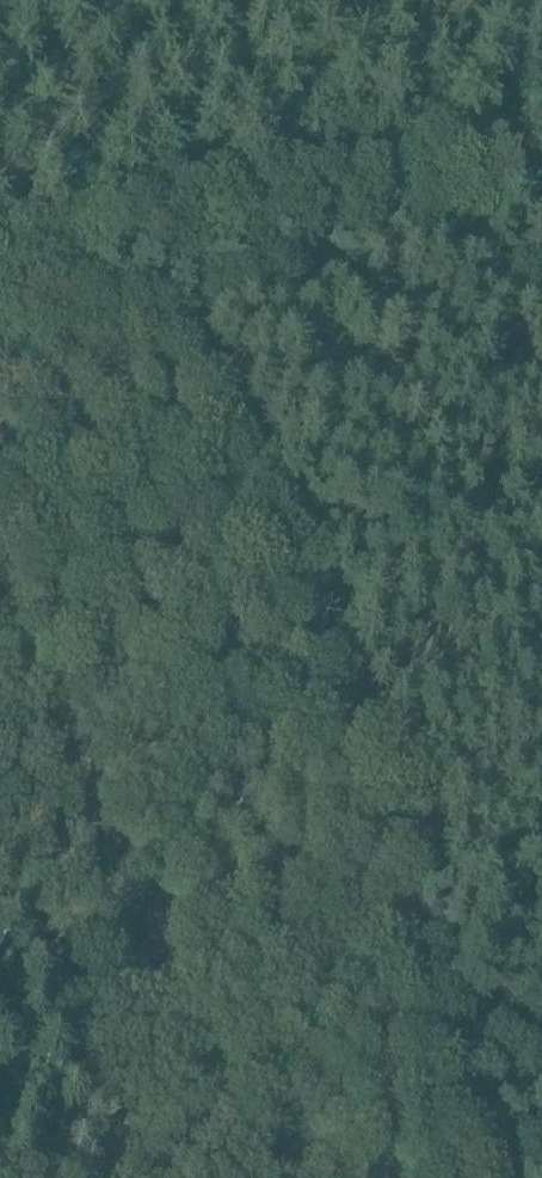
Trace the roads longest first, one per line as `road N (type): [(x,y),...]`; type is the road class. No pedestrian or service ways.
road 1 (track): [(0,231),(327,163)]
road 2 (track): [(327,163),(541,124)]
road 3 (track): [(327,163),(303,0)]

